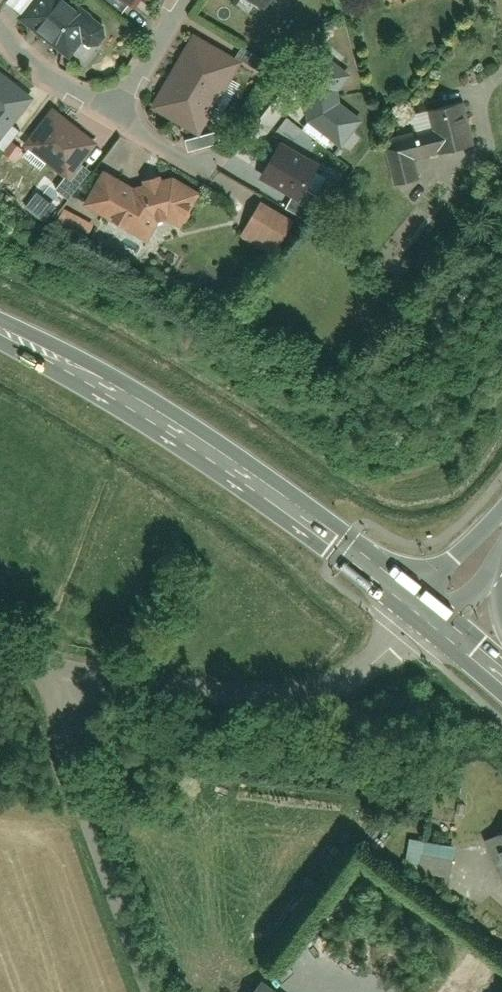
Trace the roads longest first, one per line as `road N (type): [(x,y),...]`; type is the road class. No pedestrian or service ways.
road 1 (primary): [(0,337),(74,374),(341,551),(423,615)]
road 2 (residential): [(73,676),(264,699),(310,695),(354,678),(423,615)]
road 3 (residential): [(147,991),(61,721),(73,676)]
road 4 (residential): [(0,20),(68,84),(113,111)]
road 5 (residential): [(182,0),(143,74),(113,111)]

